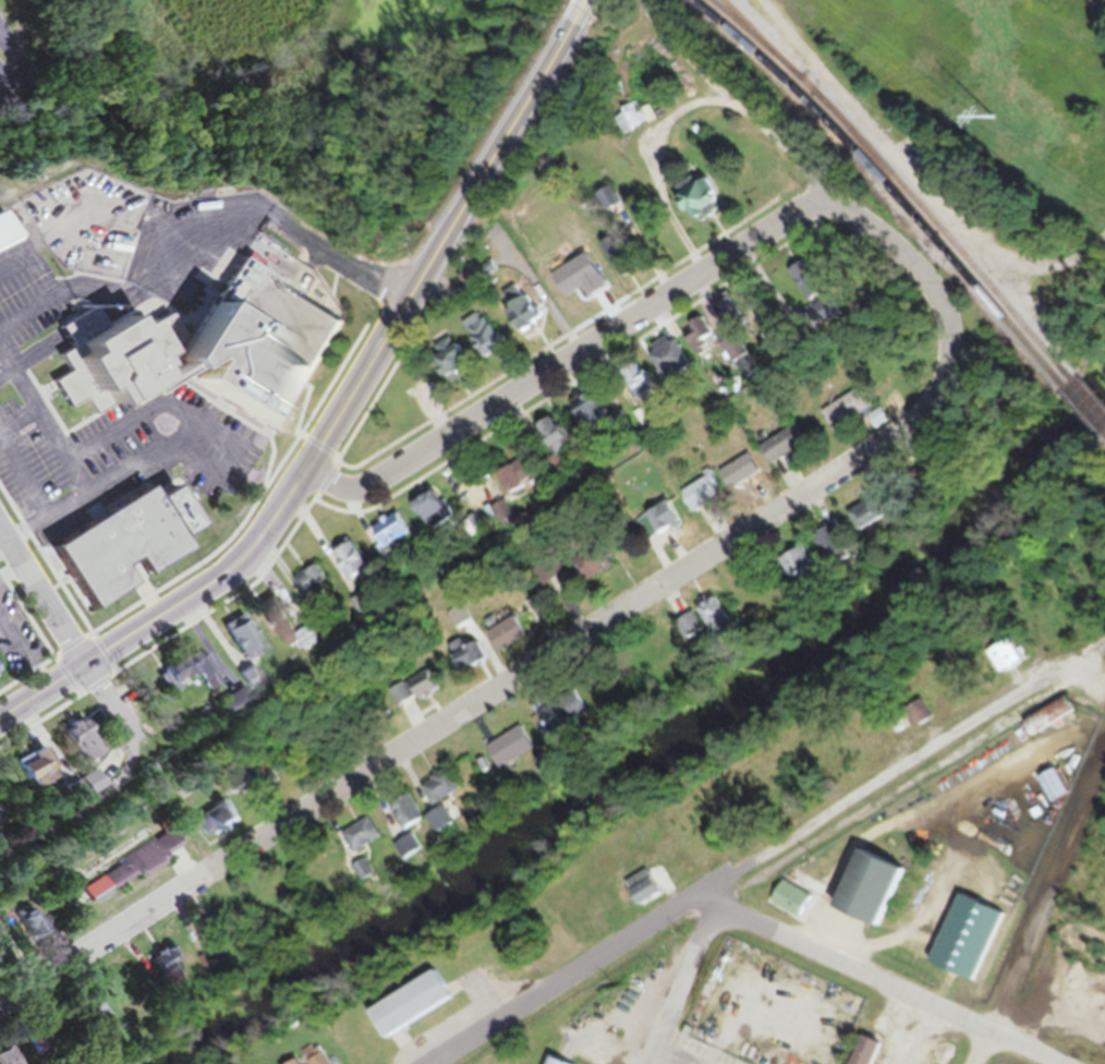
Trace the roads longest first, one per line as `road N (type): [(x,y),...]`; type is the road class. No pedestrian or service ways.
road 1 (residential): [(0,1005),(925,419),(946,382),(943,305),(896,249),(841,208),(827,207)]
road 2 (primary): [(0,714),(235,570),(275,532),(579,19)]
road 3 (residential): [(439,1063),(1044,681),(1077,666),(1104,690)]
road 4 (residential): [(827,207),(800,215),(691,282),(388,480),(354,492),(302,484)]
road 5 (residential): [(1062,1063),(734,920)]
road 6 (residential): [(967,1063),(1104,742)]
road 7 (residential): [(647,1063),(701,942),(734,920)]
road 8 (residential): [(713,84),(802,161),(827,207)]
road 9 (residential): [(83,662),(0,531)]

